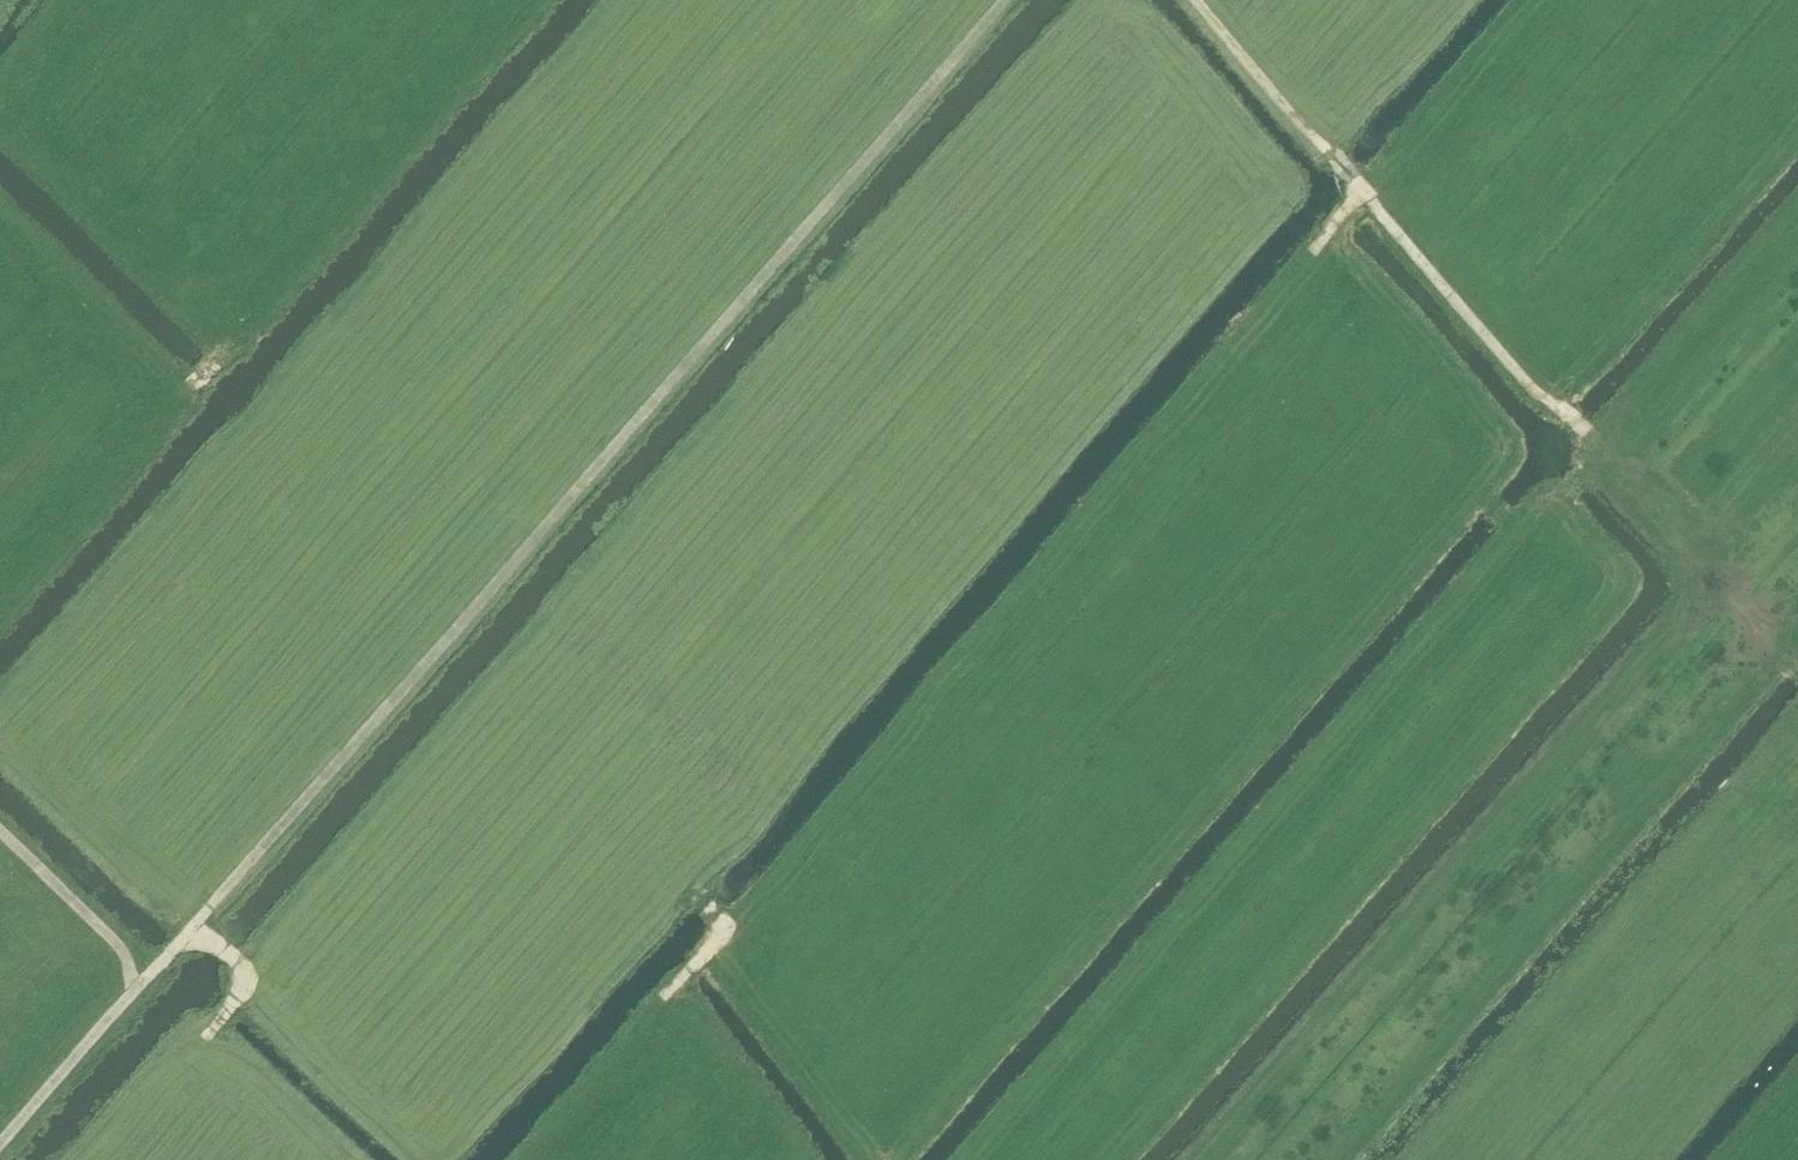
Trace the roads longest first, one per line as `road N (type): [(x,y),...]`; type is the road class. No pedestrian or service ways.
road 1 (track): [(188,936),(1005,0)]
road 2 (track): [(1194,0),(1536,395),(1587,433)]
road 3 (track): [(0,1144),(135,991),(128,949),(0,829)]
road 4 (track): [(135,991),(188,936),(210,943),(250,979),(211,1034)]

